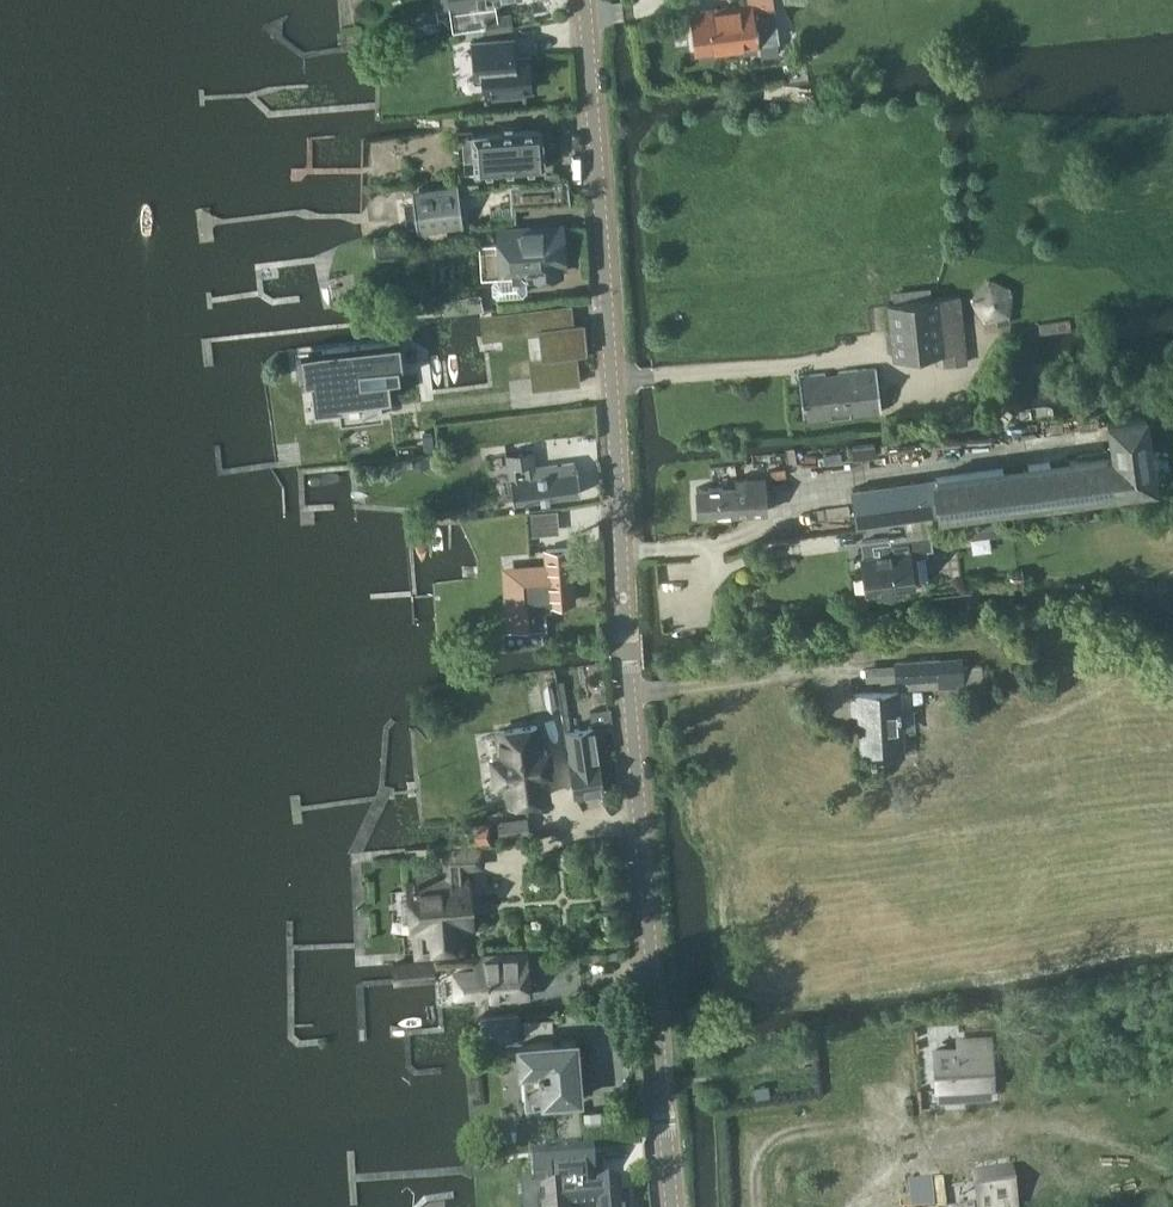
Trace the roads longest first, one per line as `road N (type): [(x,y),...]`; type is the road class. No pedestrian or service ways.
road 1 (tertiary): [(674,1206),(586,0)]

